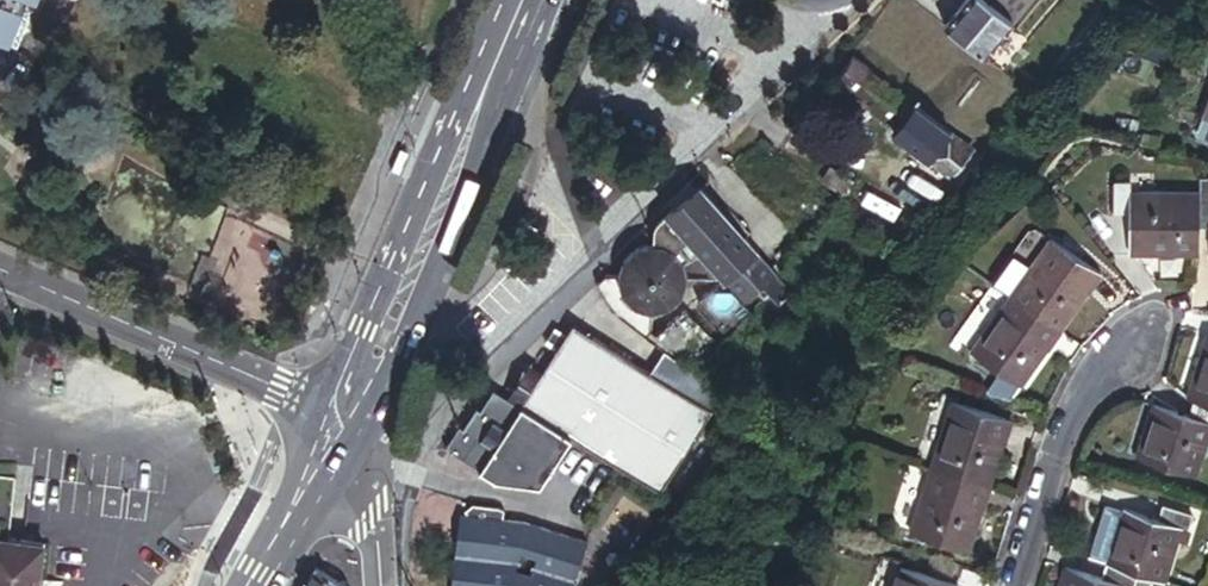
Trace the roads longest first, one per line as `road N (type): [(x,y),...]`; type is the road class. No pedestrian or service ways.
road 1 (secondary): [(526,0),(387,332),(338,420)]
road 2 (residential): [(0,270),(287,391),(338,420)]
road 3 (residential): [(1014,585),(1070,418),(1128,350)]
road 4 (secondary): [(338,420),(239,585)]
road 5 (residential): [(338,420),(376,533),(381,585)]

